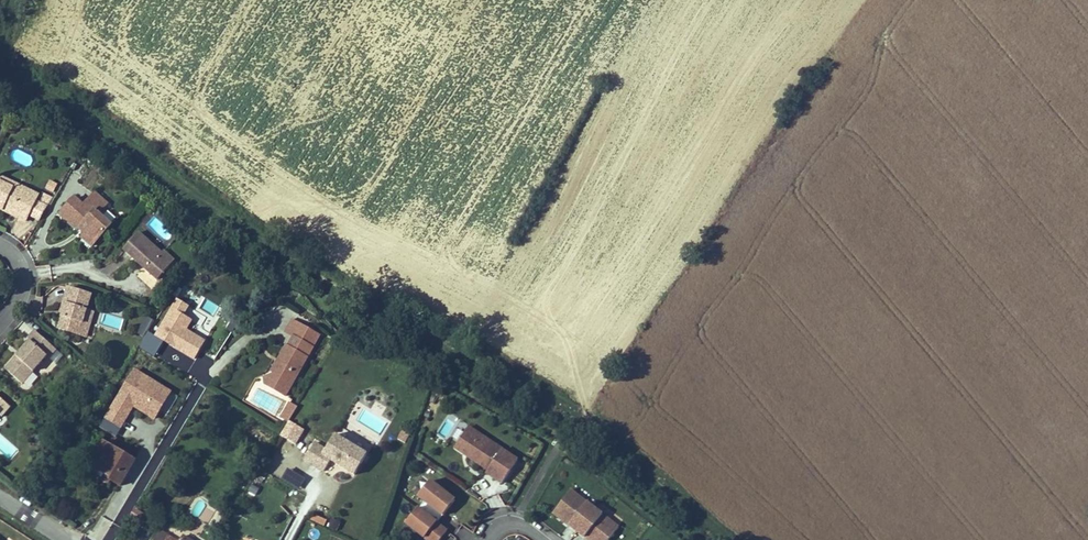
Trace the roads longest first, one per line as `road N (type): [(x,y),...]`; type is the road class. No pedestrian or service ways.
road 1 (track): [(0,67),(347,291),(596,420),(732,539)]
road 2 (residential): [(0,240),(37,269),(41,292),(0,343)]

